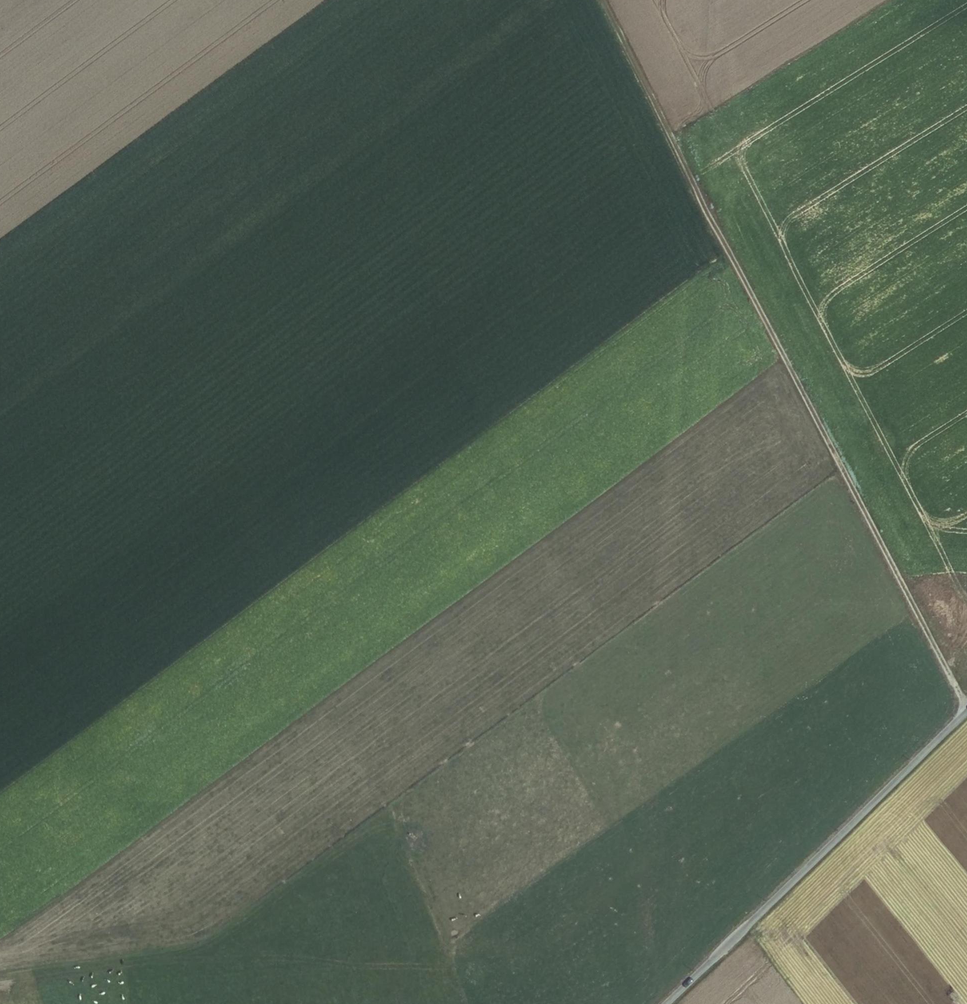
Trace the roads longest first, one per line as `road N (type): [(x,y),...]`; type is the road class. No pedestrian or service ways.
road 1 (track): [(966,710),(598,0)]
road 2 (unclassified): [(668,1003),(966,712)]

